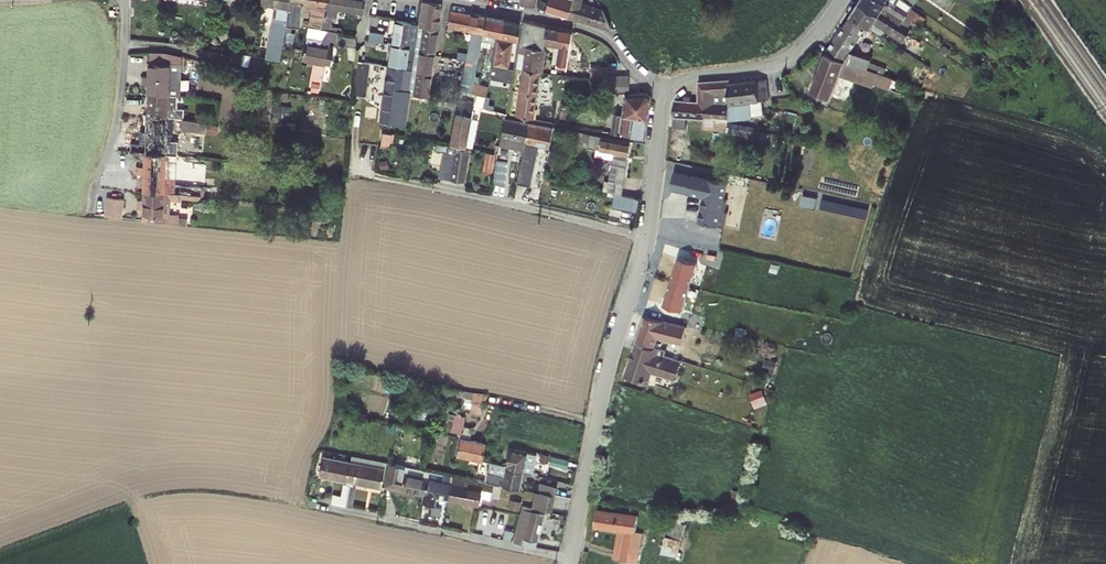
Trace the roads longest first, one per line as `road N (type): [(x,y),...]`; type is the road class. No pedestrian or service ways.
road 1 (residential): [(359,107),(352,170),(647,238)]
road 2 (unclassified): [(647,238),(609,355),(571,559)]
road 3 (unclassified): [(571,559),(314,505)]
road 4 (unclassified): [(455,0),(600,32),(639,76),(665,89)]
road 5 (unclassified): [(125,0),(118,121),(92,215)]
road 6 (residential): [(840,0),(816,34),(760,69),(665,89)]
road 7 (unclassified): [(665,89),(647,238)]

